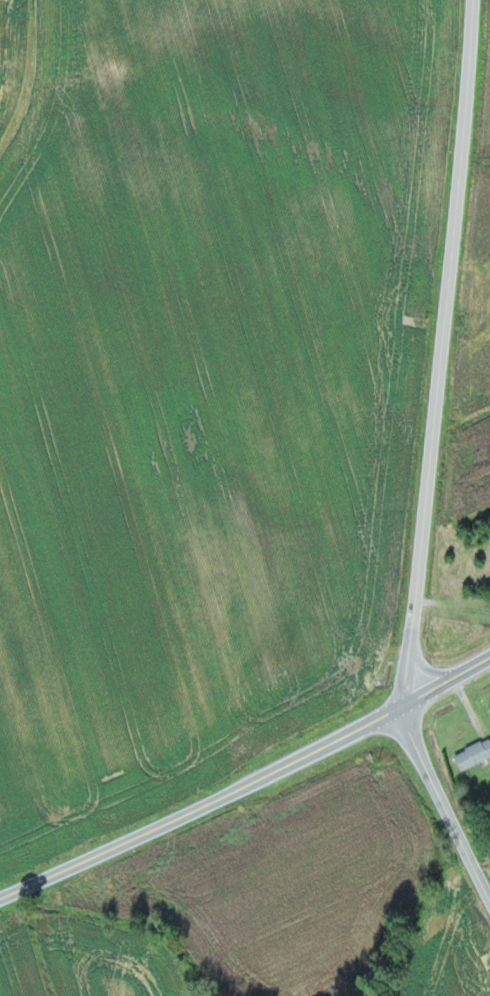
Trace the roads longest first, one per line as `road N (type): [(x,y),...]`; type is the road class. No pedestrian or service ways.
road 1 (tertiary): [(472,0),(406,704),(426,766),(489,895)]
road 2 (tertiary): [(0,887),(406,704)]

